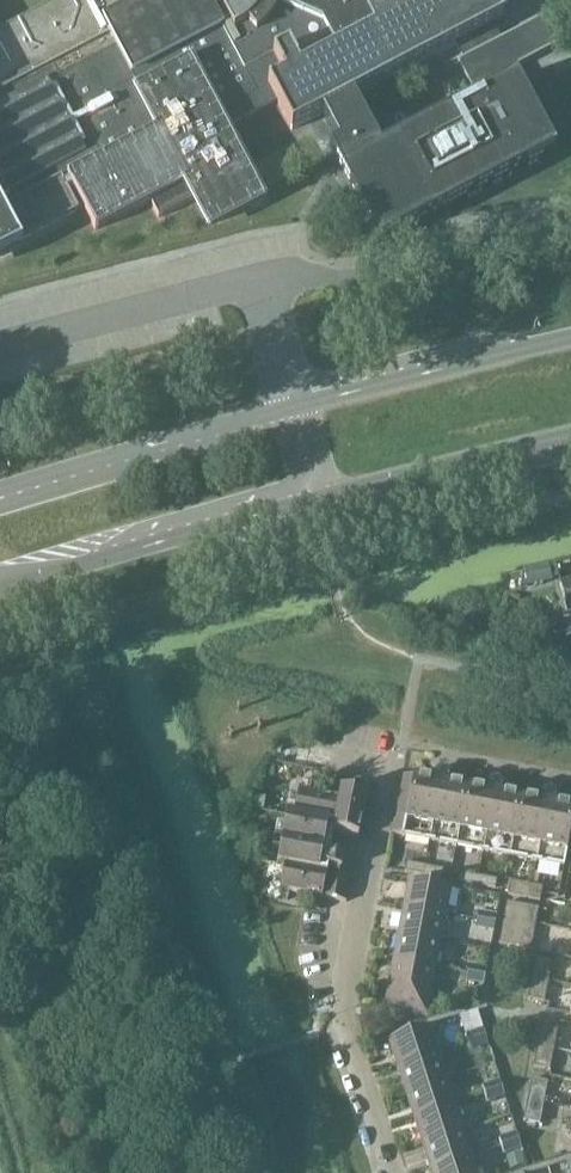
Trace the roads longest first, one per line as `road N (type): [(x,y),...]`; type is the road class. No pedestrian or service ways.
road 1 (secondary): [(570,336),(290,406),(0,498)]
road 2 (secondary): [(0,590),(570,442)]
road 3 (residential): [(397,1172),(343,1002),(391,779),(310,764)]

